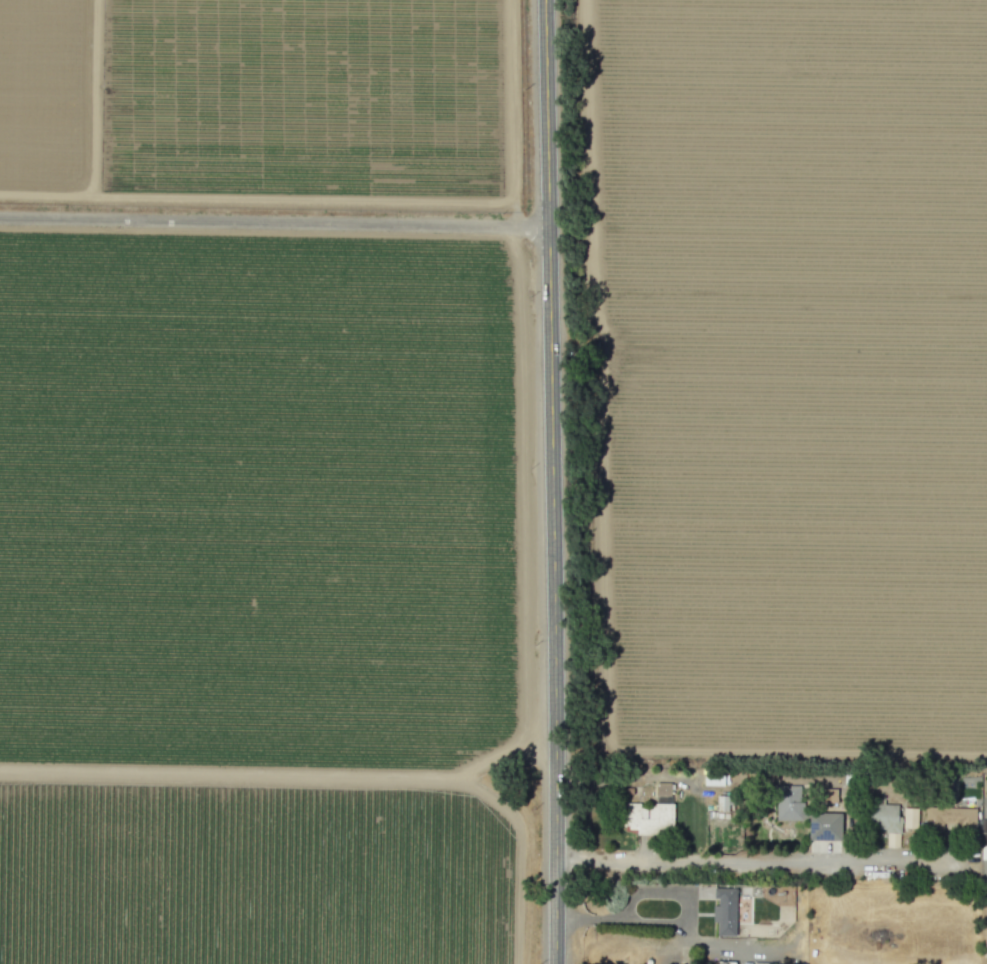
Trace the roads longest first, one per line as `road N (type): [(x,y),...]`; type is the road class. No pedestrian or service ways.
road 1 (secondary): [(543,0),(556,963)]
road 2 (residential): [(0,216),(548,226)]
road 3 (residential): [(555,855),(758,865),(970,863)]

